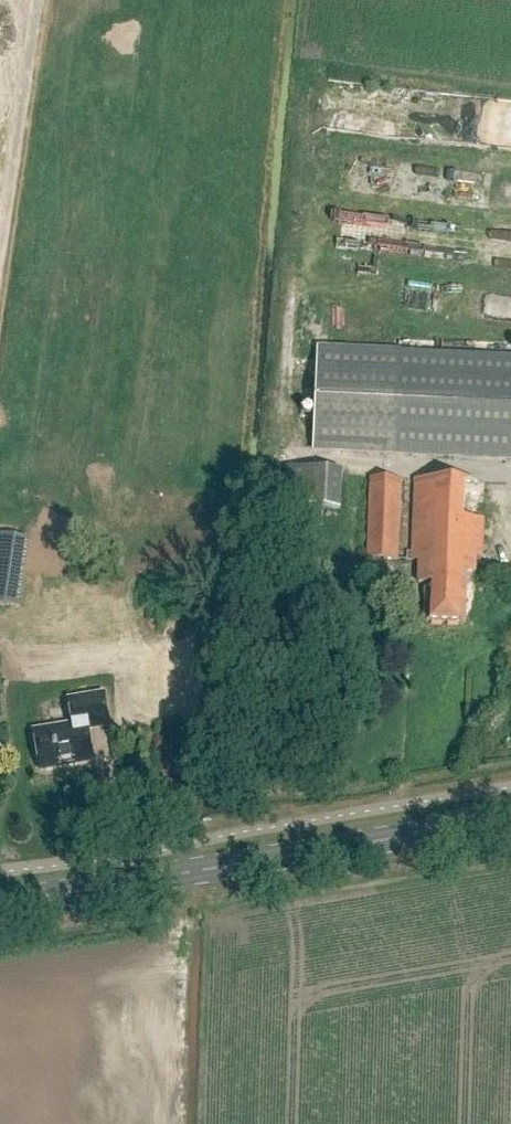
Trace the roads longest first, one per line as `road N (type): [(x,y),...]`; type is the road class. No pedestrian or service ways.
road 1 (secondary): [(0,902),(510,816)]
road 2 (track): [(198,870),(185,920),(170,1123)]
road 3 (unclassified): [(0,251),(38,0)]

